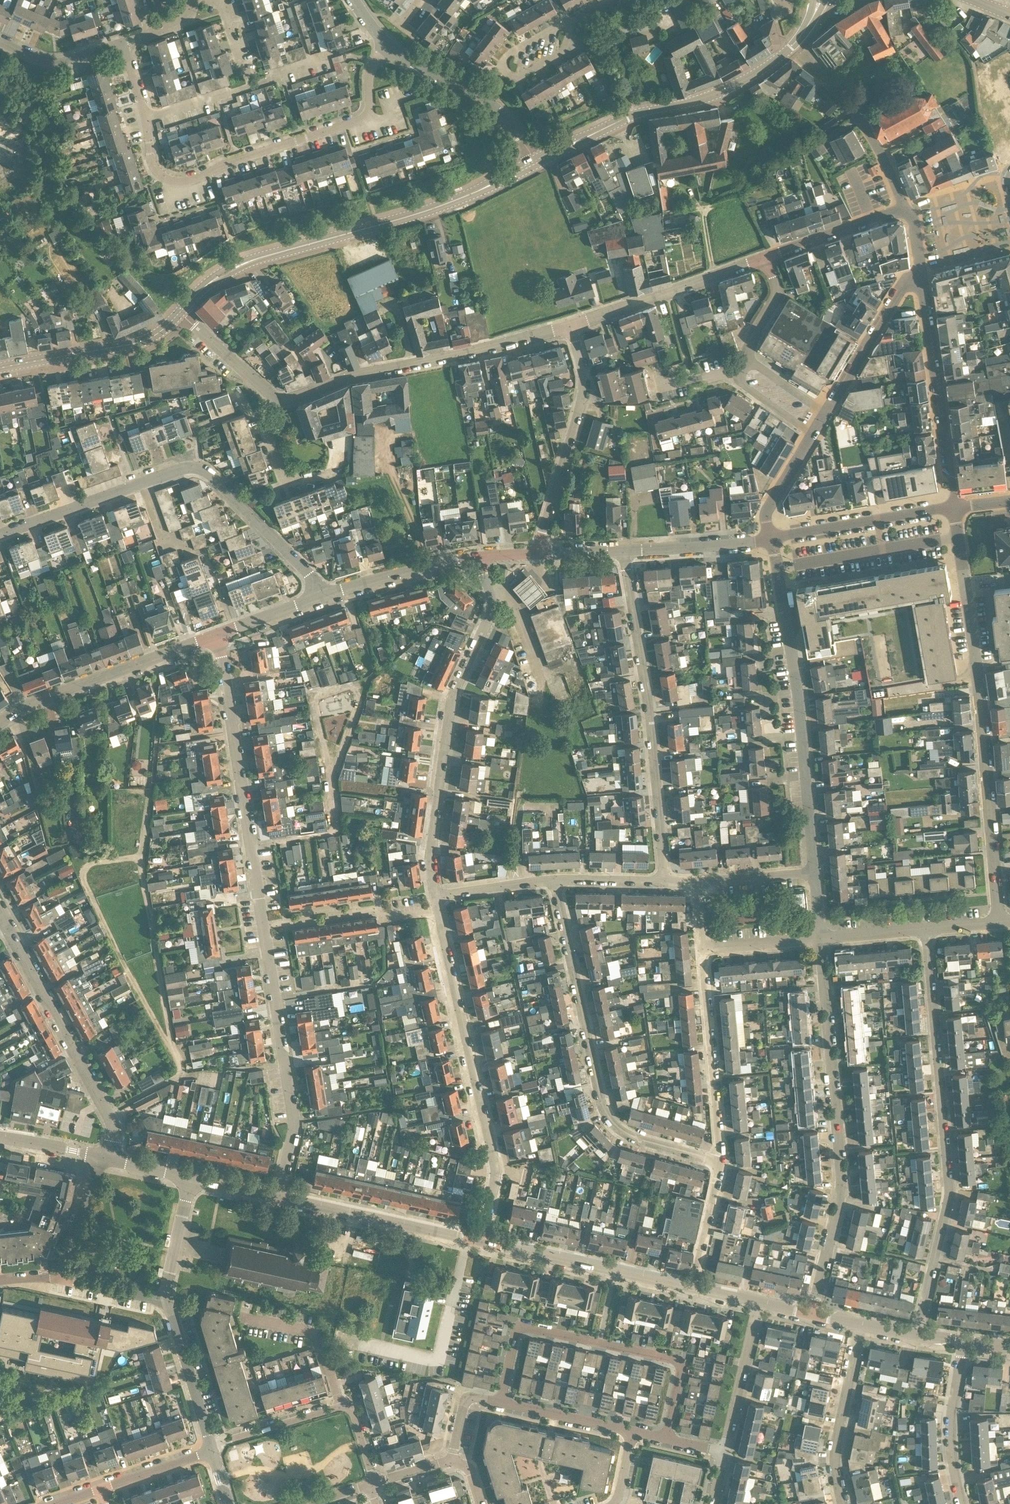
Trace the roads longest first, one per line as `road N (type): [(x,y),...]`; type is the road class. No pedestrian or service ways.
road 1 (residential): [(999,923),(954,507)]
road 2 (residential): [(917,1336),(949,1191),(926,929)]
road 3 (secondary): [(180,313),(239,266),(423,212),(535,162)]
road 4 (unclassified): [(323,596),(210,474),(193,467),(0,536)]
road 5 (residential): [(812,1314),(841,1183),(820,939)]
road 6 (residential): [(721,1166),(625,1134),(605,1109),(560,878)]
road 7 (residential): [(486,1242),(498,1175),(439,895)]
road 8 (residential): [(388,46),(371,69),(368,113),(359,121),(190,181),(155,170),(146,119)]
road 9 (residential): [(439,895),(436,814),(457,692),(491,608),(478,557)]
road 10 (residential): [(814,873),(797,691),(770,538)]
road 11 (residential): [(664,881),(623,551)]
road 12 (residential): [(666,1439),(680,1364),(600,1343),(518,1329),(500,1404)]
road 13 (unclassified): [(272,395),(288,398),(568,326)]
road 14 (secondary): [(535,162),(637,113),(729,89),(805,30)]
road 15 (unclassified): [(280,1197),(295,1120),(264,919)]
road 16 (residential): [(109,1159),(110,1118),(7,929)]
road 17 (unclassified): [(536,554),(581,394),(568,326)]
road 18 (residential): [(954,507),(921,276)]
road 19 (unclassified): [(0,721),(217,636)]
road 20 (residential): [(371,1484),(346,1408),(212,1451)]
road 21 (residential): [(701,1289),(486,1242)]
road 22 (residential): [(721,1166),(702,949)]
road 23 (unclassified): [(252,847),(217,636)]
road 24 (residential): [(486,1242),(280,1197)]
road 25 (unclassified): [(568,326),(767,258)]
road 26 (secondary): [(0,368),(132,345),(180,313)]
road 27 (residential): [(535,162),(497,109),(388,46)]
road 28 (residential): [(146,119),(327,62)]
road 29 (residential): [(770,538),(954,507)]
road 30 (residential): [(903,209),(863,124),(804,53)]
road 31 (residential): [(842,1503),(835,1452),(859,1325)]
road 32 (residential): [(264,919),(439,895)]
road 33 (residential): [(921,276),(908,279),(826,413)]
road 34 (residential): [(961,1503),(950,1429),(963,1343)]
road 35 (unclassified): [(323,596),(478,557)]
road 36 (residential): [(212,1451),(167,1300)]
road 37 (residential): [(724,1452),(758,1302)]
road 38 (residential): [(623,551),(770,538)]
road 39 (residential): [(252,847),(338,831),(335,772)]
road 40 (unclassified): [(767,258),(903,209)]
road 41 (residential): [(500,1404),(631,1431)]
road 42 (residential): [(329,475),(281,476),(264,419),(272,395)]
road 43 (residential): [(335,772),(363,686),(340,684),(325,695)]
road 44 (residential): [(122,42),(56,62),(0,42)]
road 45 (residential): [(101,1157),(60,1277)]
road 46 (residential): [(167,1300),(191,1176)]
road 47 (unclassified): [(701,1289),(721,1166)]
road 48 (unclassified): [(180,313),(272,395)]
road 49 (residential): [(439,895),(560,878)]

